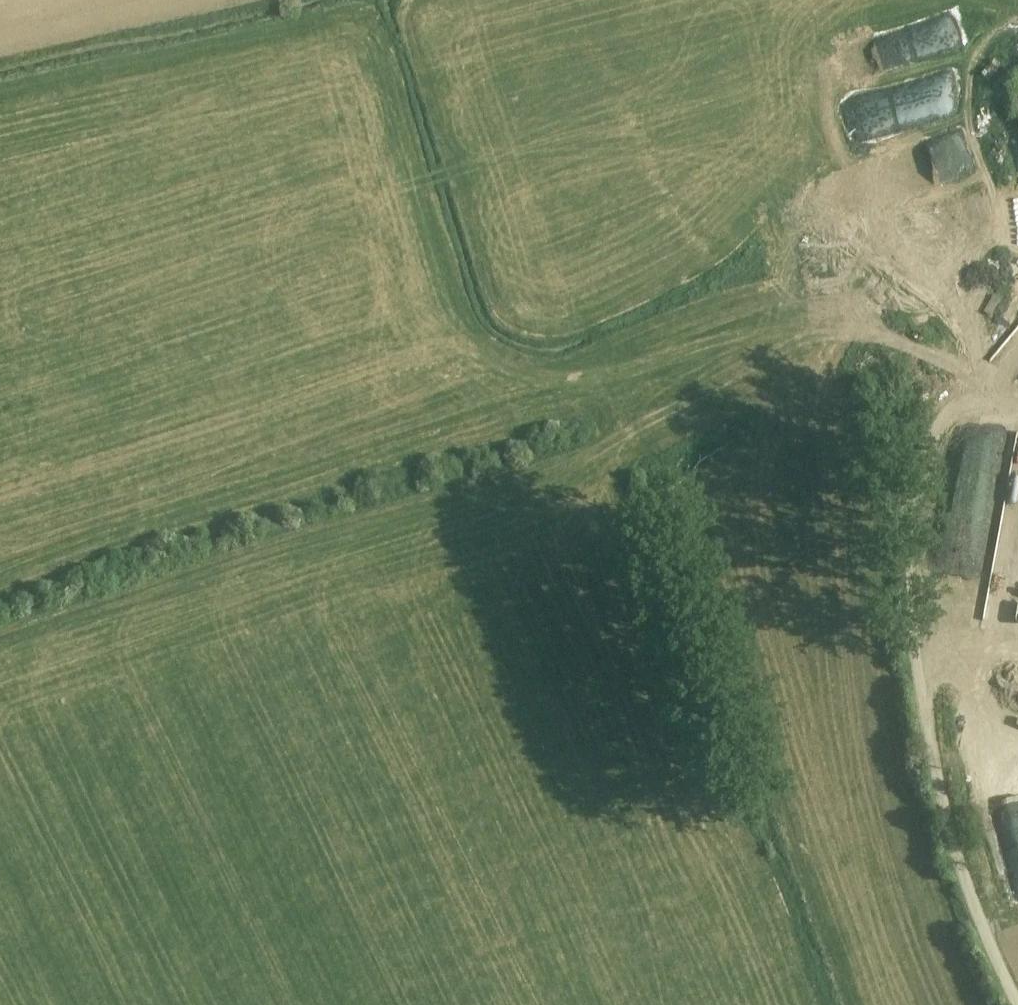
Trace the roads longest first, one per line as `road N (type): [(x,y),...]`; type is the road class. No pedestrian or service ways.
road 1 (unclassified): [(1017,409),(955,419),(900,558),(945,793),(1017,994)]

